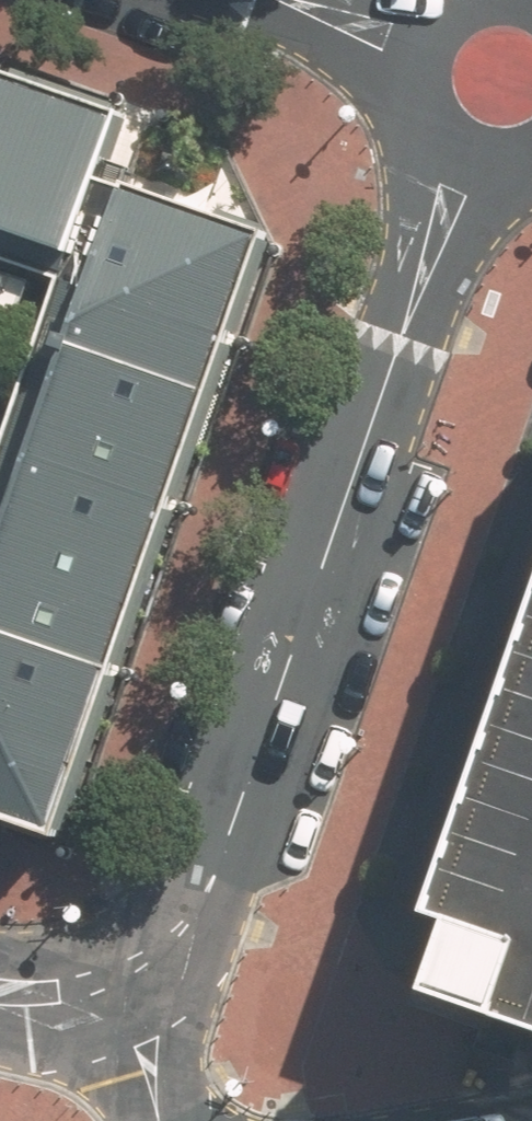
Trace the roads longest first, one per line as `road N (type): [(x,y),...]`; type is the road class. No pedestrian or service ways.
road 1 (residential): [(474,161),(217,882),(182,940),(126,972)]
road 2 (residential): [(474,161),(425,126),(405,69),(409,39)]
road 3 (residential): [(126,972),(154,1120)]
road 4 (residential): [(0,982),(53,986),(126,972)]
road 5 (residential): [(295,0),(409,39)]

